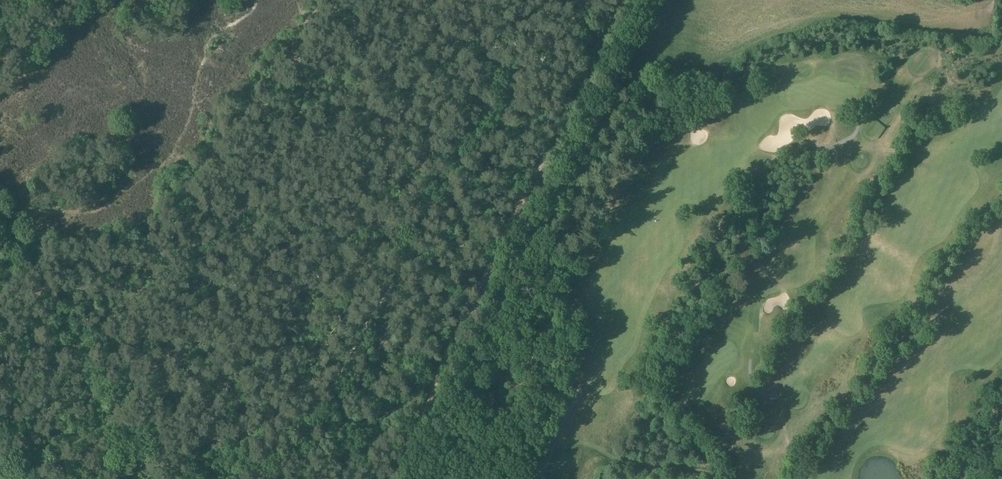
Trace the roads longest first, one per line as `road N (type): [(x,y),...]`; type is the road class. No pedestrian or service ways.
road 1 (track): [(448,419),(653,0)]

